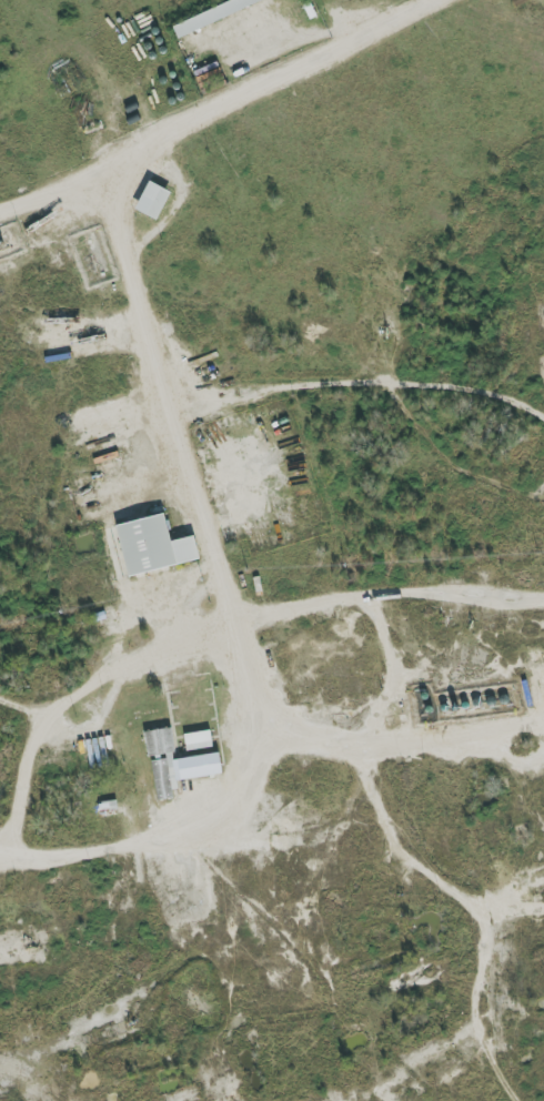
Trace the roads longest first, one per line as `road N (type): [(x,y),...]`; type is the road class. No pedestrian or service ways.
road 1 (residential): [(109,156),(168,395),(233,607),(252,774),(157,831),(0,858)]
road 2 (residential): [(0,210),(437,0)]
road 3 (residential): [(364,737),(430,876),(494,901),(494,1037),(517,1100)]
road 4 (residential): [(543,715),(387,738),(275,724),(233,607)]
road 5 (residential): [(543,398),(451,375),(391,373),(168,395)]

